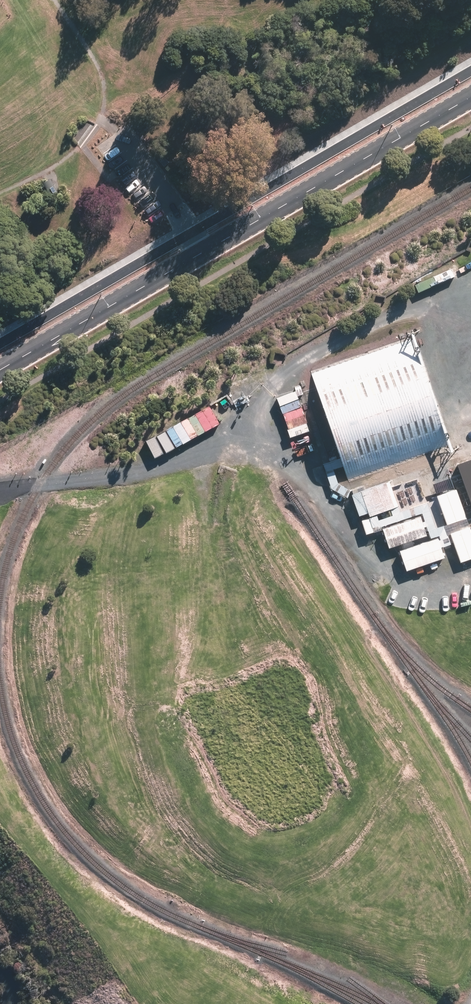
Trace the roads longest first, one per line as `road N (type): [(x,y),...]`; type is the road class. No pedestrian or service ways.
road 1 (track): [(202,451),(207,581),(273,601),(305,632),(384,807),(389,849),(368,876),(302,894),(259,892),(208,873),(128,811),(92,725),(78,624),(102,592),(157,586)]
road 2 (secondary): [(470,97),(0,370)]
road 3 (track): [(470,576),(398,584),(319,493),(276,457),(246,445),(221,443),(103,477),(0,492)]
road 4 (track): [(157,586),(169,693),(196,780),(245,828),(295,838),(321,826),(348,795),(362,751)]
road 5 (track): [(470,308),(464,289),(363,327),(306,359),(278,385),(265,454)]

